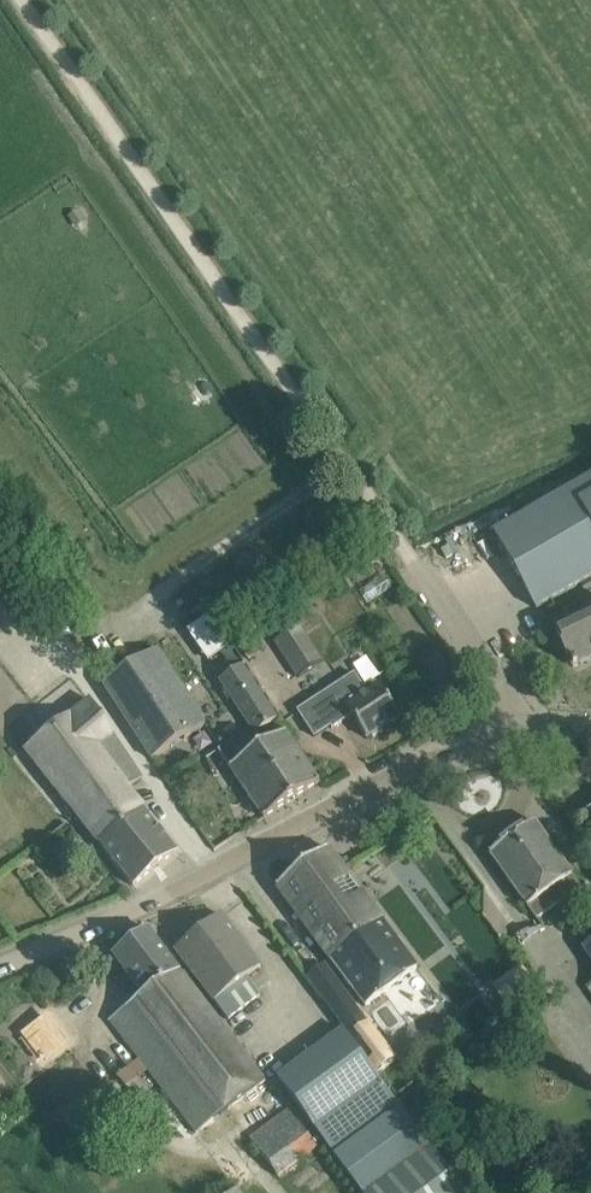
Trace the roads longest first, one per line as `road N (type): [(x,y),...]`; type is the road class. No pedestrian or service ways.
road 1 (unclassified): [(521,743),(492,680),(21,0)]
road 2 (tertiary): [(0,965),(412,773),(521,743)]

